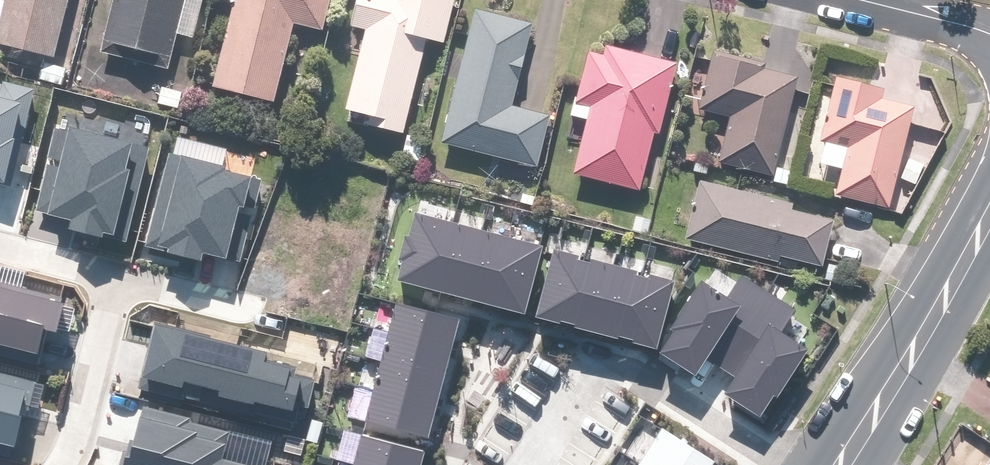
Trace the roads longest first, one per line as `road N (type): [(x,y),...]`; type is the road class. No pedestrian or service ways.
road 1 (residential): [(785,464),(595,355),(526,464)]
road 2 (secondary): [(989,212),(840,464)]
road 3 (residential): [(38,464),(60,440),(129,273)]
road 4 (residential): [(989,39),(849,0)]
road 5 (residential): [(6,233),(129,273)]

